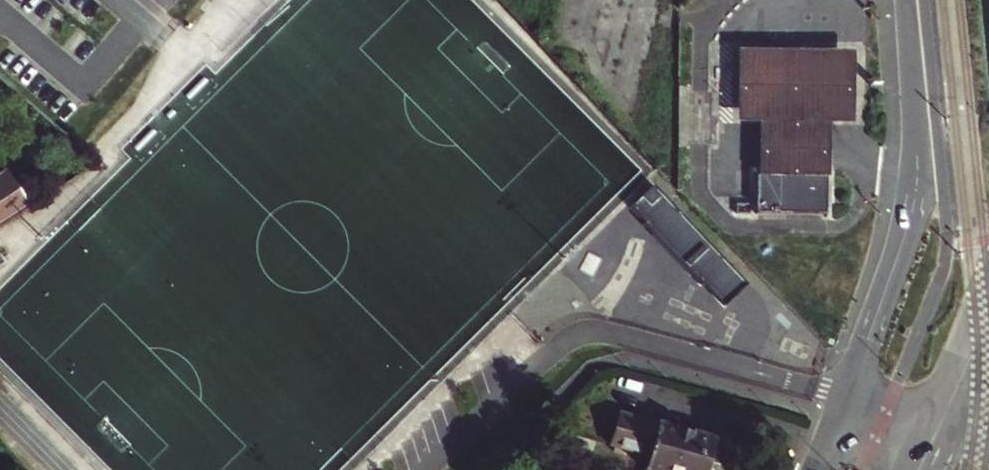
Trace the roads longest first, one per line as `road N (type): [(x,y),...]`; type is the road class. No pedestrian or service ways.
road 1 (secondary): [(907,0),(916,195),(844,412)]
road 2 (primary): [(988,276),(920,431)]

